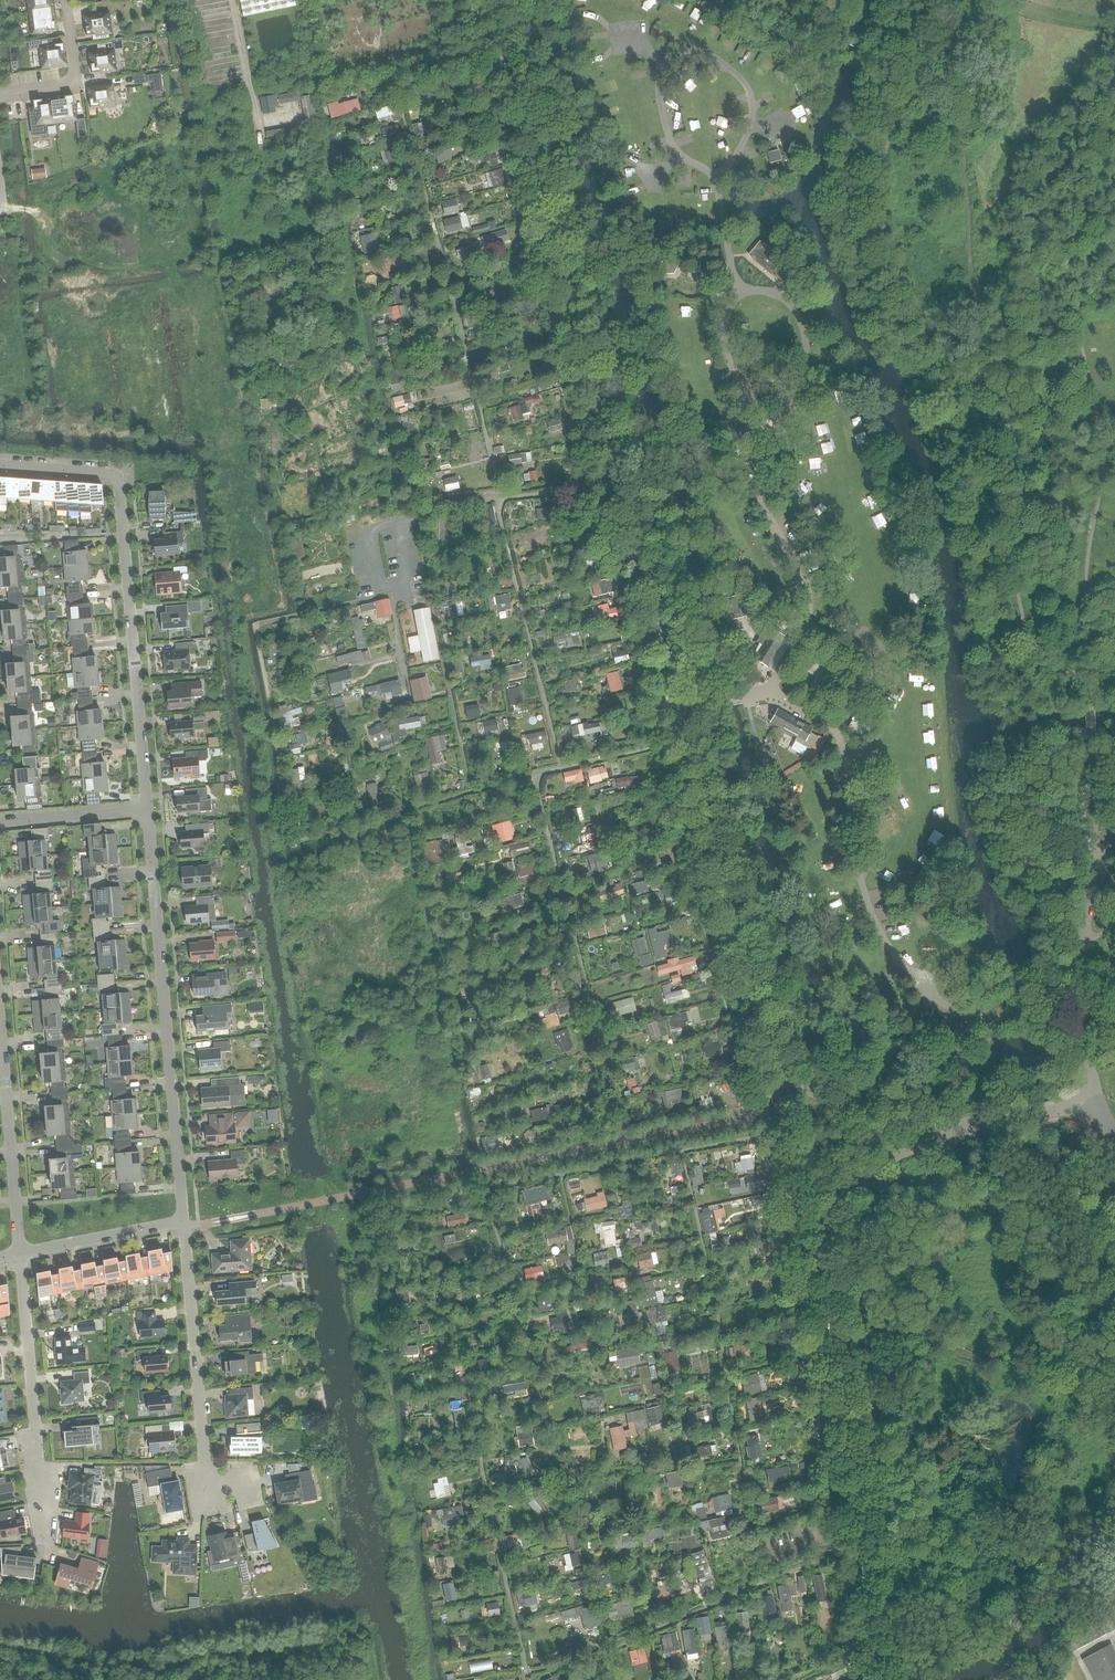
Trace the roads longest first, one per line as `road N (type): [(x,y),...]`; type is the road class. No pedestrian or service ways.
road 1 (unclassified): [(769,1052),(491,0)]
road 2 (unclassified): [(879,1679),(820,1250)]
road 3 (residential): [(149,810),(184,1223)]
road 4 (residential): [(117,473),(149,810)]
road 5 (residential): [(184,1223),(204,1464),(227,1488)]
road 6 (unclassified): [(1091,1099),(1078,961),(1089,895),(1114,840)]
road 7 (residential): [(39,1500),(18,1257)]
road 8 (residential): [(18,1257),(0,1021)]
road 9 (unclassified): [(969,1127),(840,1104),(806,1088),(769,1052)]
road 10 (unclassified): [(820,1250),(769,1052)]
road 11 (unclassified): [(820,1250),(865,1177),(905,1151),(969,1127)]
road 12 (residential): [(18,1257),(184,1223)]
road 13 (residential): [(0,96),(77,86),(65,0)]
road 14 (residential): [(0,823),(149,810)]

